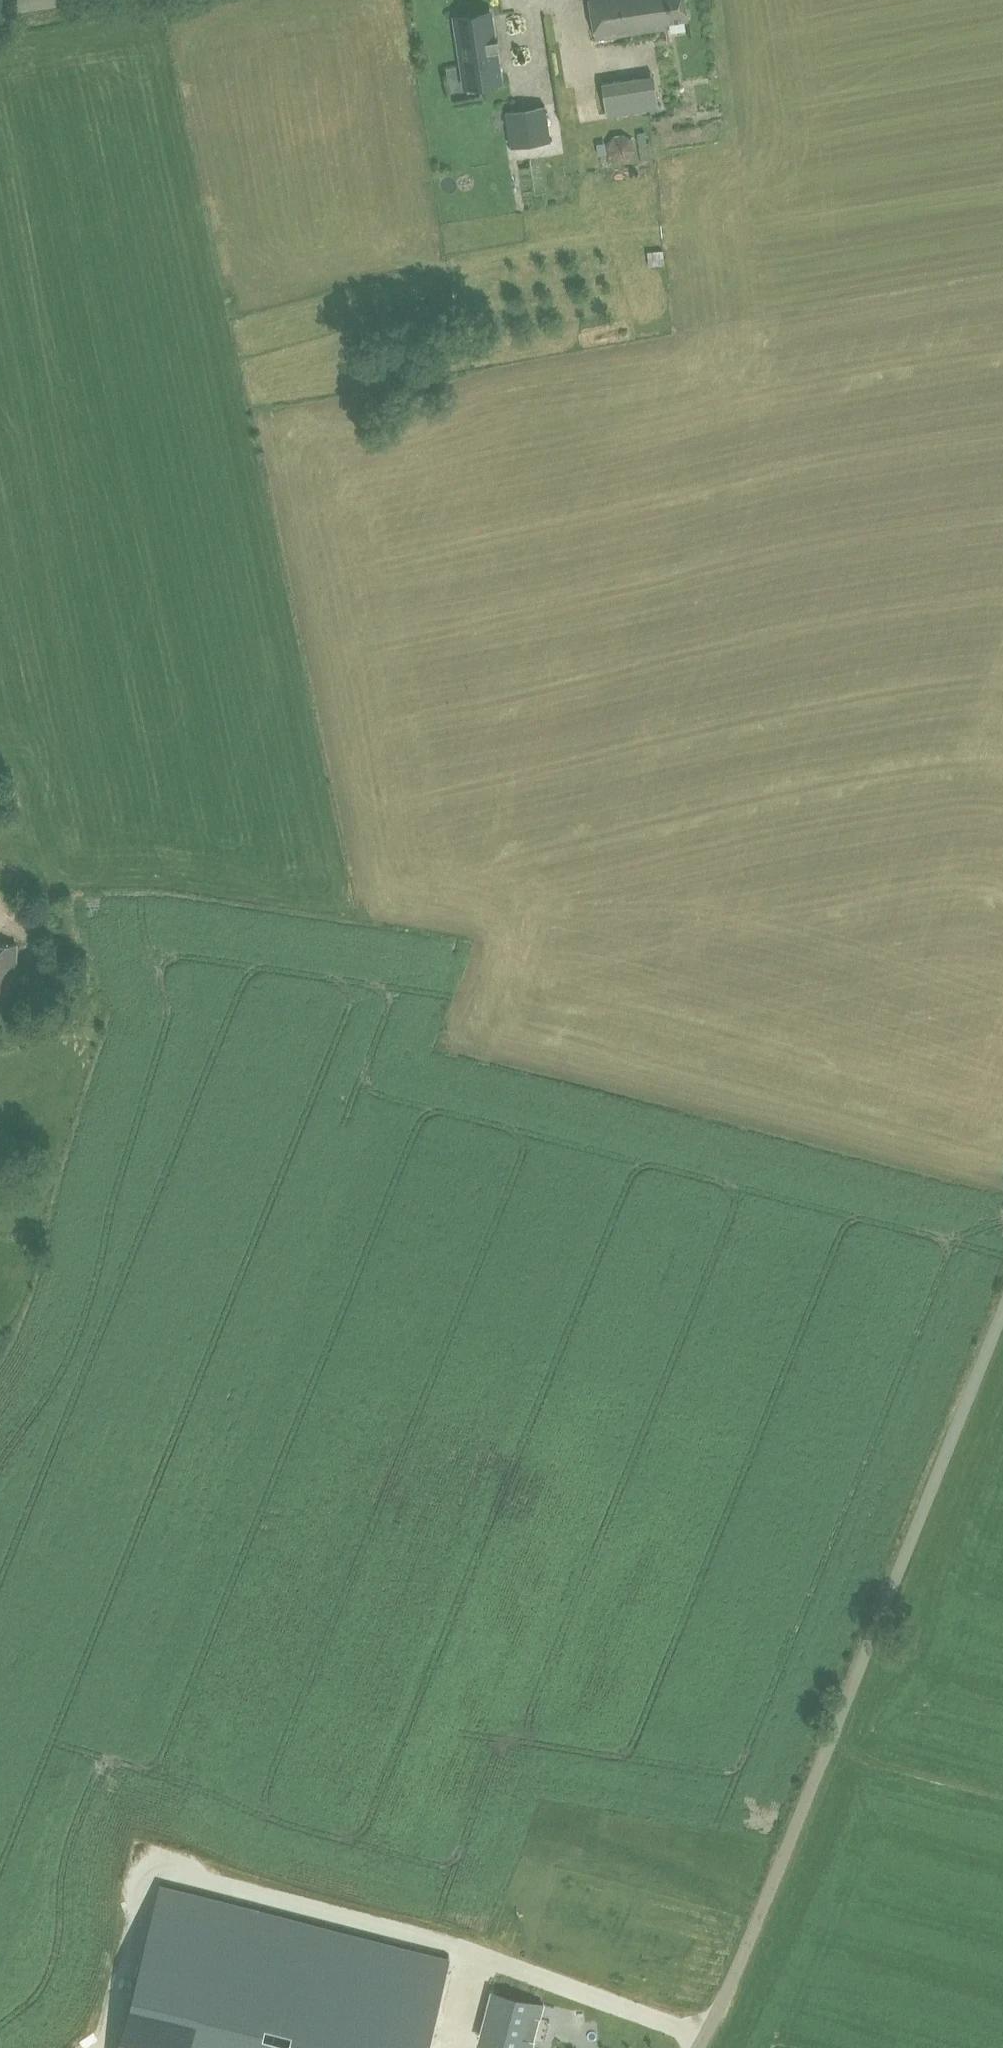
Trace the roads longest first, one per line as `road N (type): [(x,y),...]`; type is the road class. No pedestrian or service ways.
road 1 (unclassified): [(695,2047),(761,1915),(1002,1309)]

